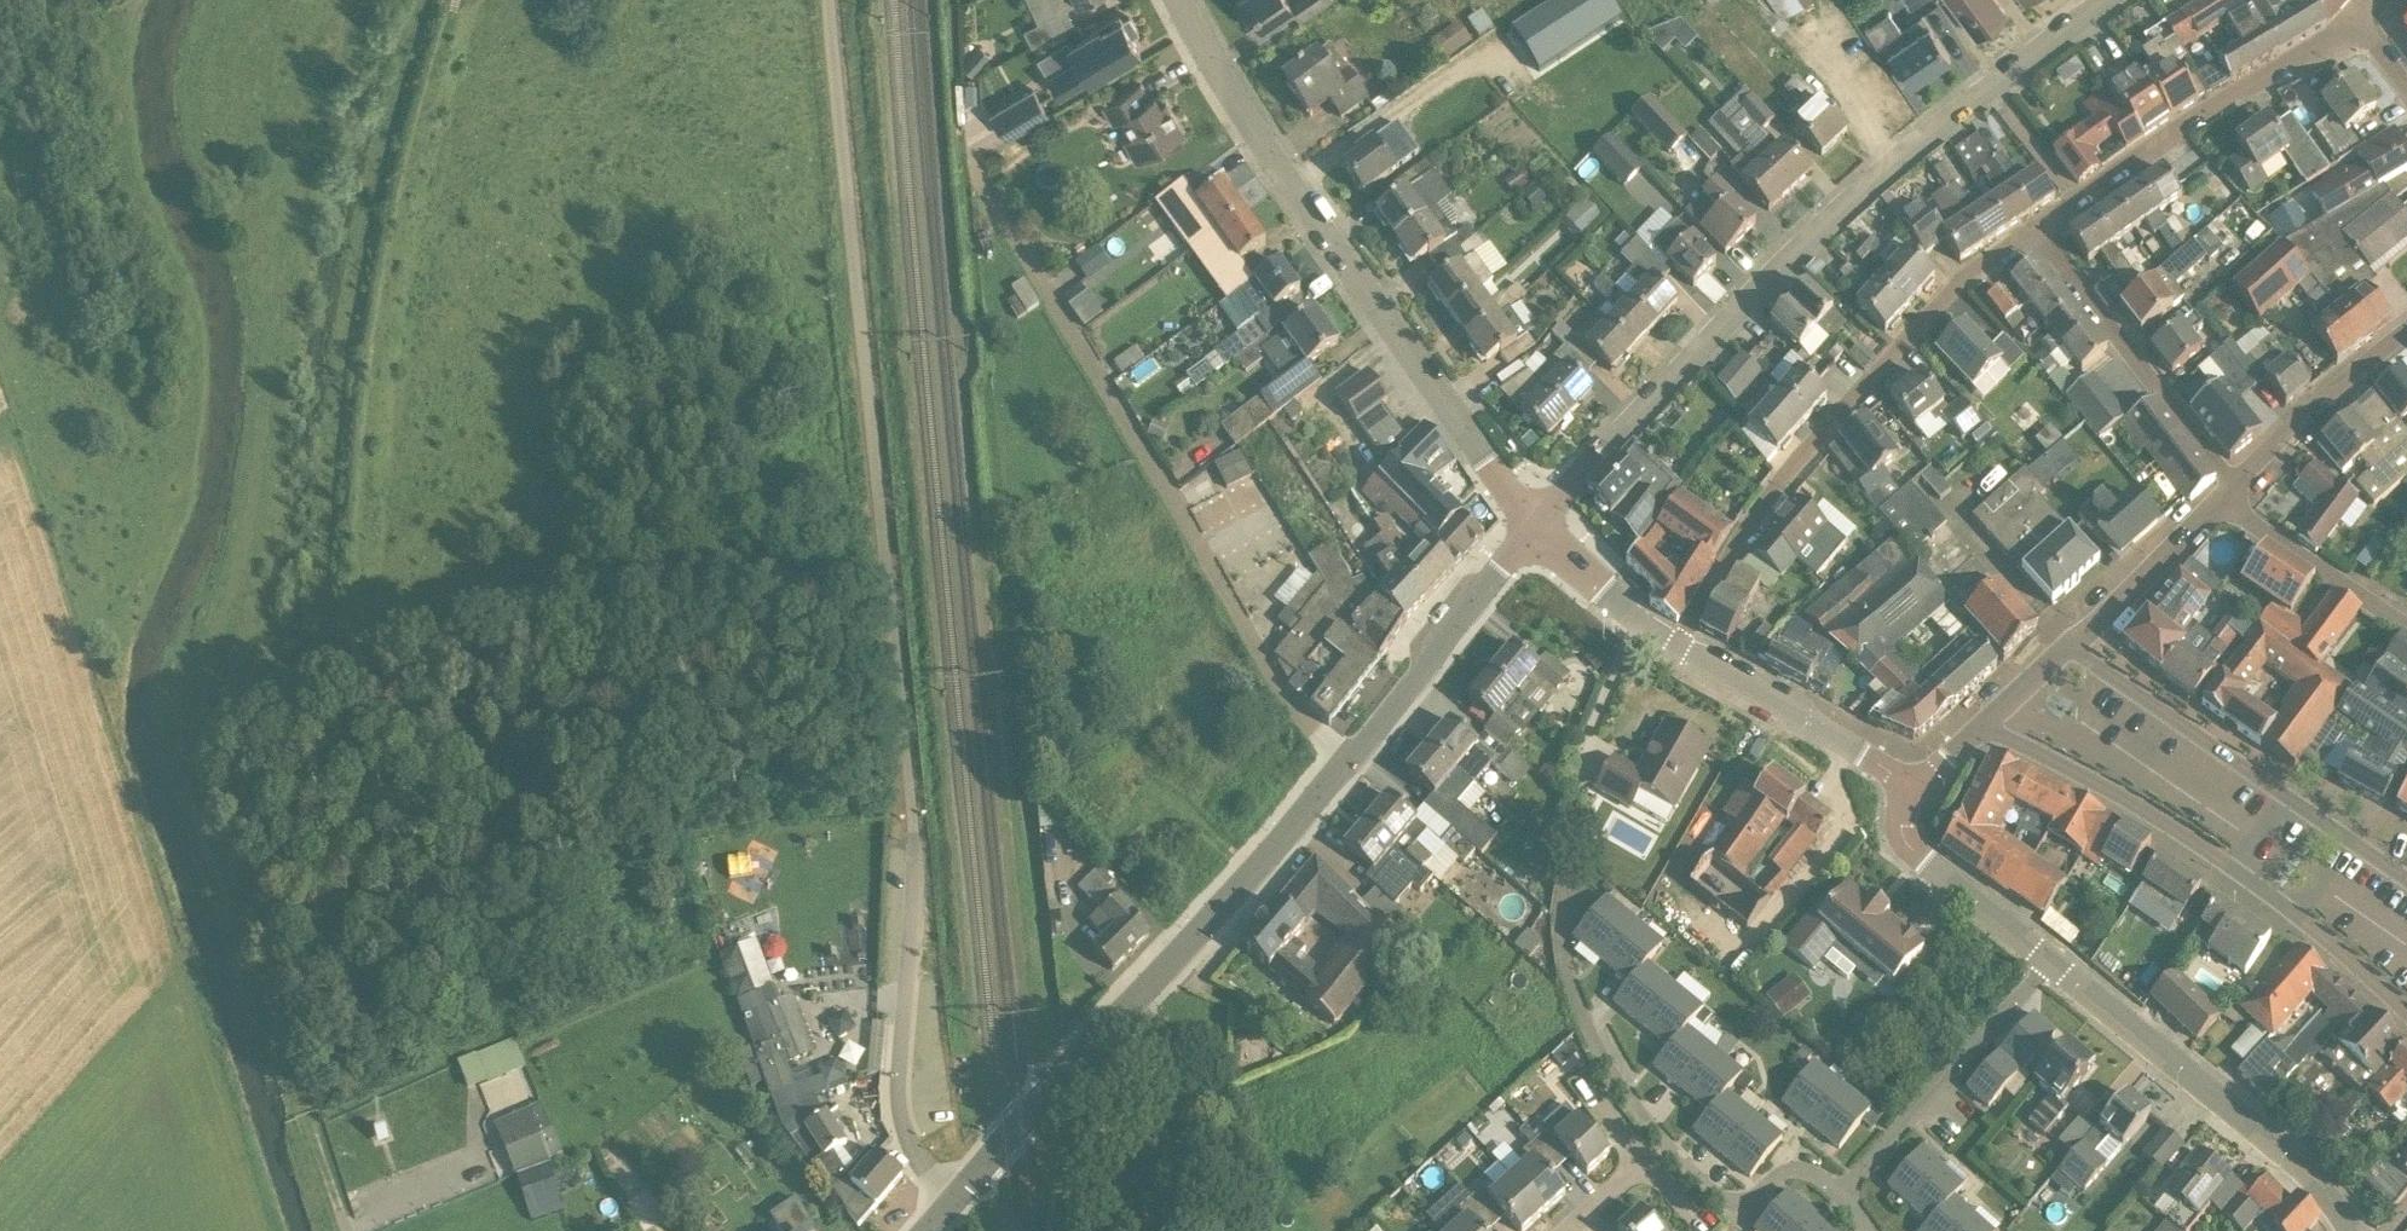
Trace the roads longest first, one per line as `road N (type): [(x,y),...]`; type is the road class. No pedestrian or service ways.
road 1 (unclassified): [(949,1204),(900,1121),(915,833),(861,356),(833,0)]
road 2 (tertiary): [(1536,529),(1839,206),(2113,0)]
road 3 (unclassified): [(1346,763),(1290,707),(987,195),(975,158)]
road 4 (residential): [(1536,529),(1287,178),(1181,0)]
road 5 (residential): [(1675,646),(1789,480),(1914,326),(2031,234)]
road 6 (residential): [(1985,727),(2110,790),(2230,866),(2406,1013)]
road 7 (residential): [(1842,1194),(1818,1178),(1789,1172),(1754,1198),(1729,1202),(1651,1124),(1581,1019),(1560,906)]
road 8 (residential): [(2406,878),(2070,648)]
road 9 (residential): [(2350,1230),(2258,1132),(2048,963)]
road 10 (residential): [(2031,234),(2209,110),(2360,24)]
road 11 (tertiary): [(1128,1004),(1346,763)]
road 12 (residential): [(2229,488),(2220,466),(2031,234)]
road 13 (residential): [(2048,963),(1842,1194)]
road 14 (tertiary): [(1346,763),(1536,529)]
road 15 (residential): [(1911,790),(1675,646)]
road 16 (tertiary): [(949,1204),(1128,1004)]
road 17 (residential): [(2048,963),(1907,846),(1900,819),(1911,790)]
road 18 (unclassified): [(1155,1230),(1168,1068),(1128,1004)]
road 19 (residential): [(2229,488),(2406,334)]
road 20 (residential): [(2406,631),(2243,517),(2229,488)]
road 21 (residential): [(2070,648),(2229,488)]
road 22 (residential): [(1675,646),(1536,529)]

